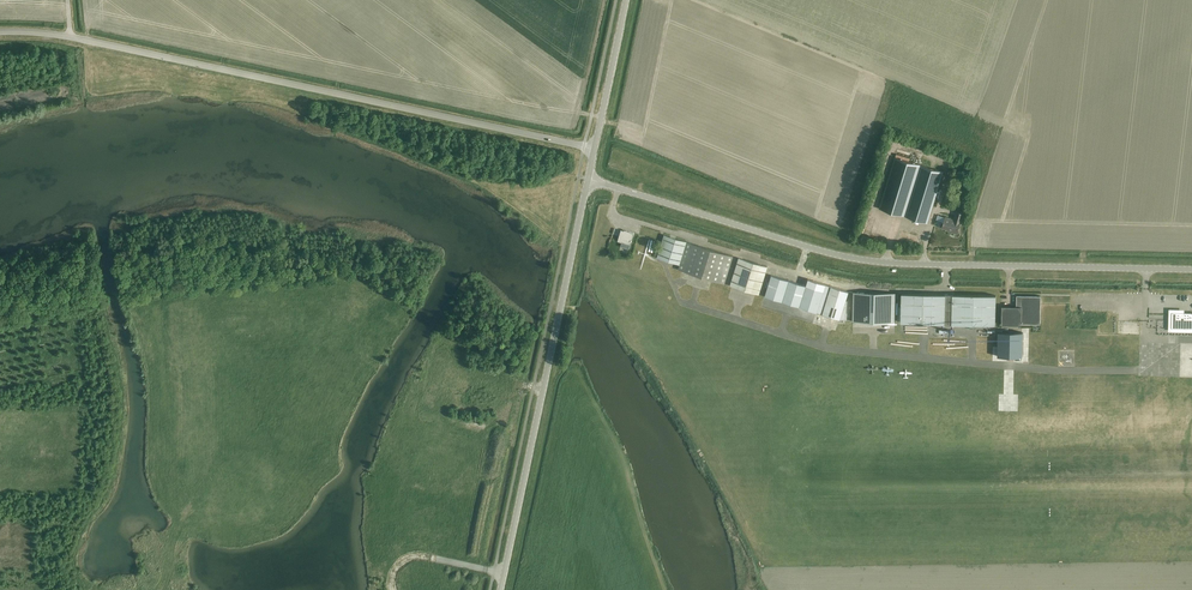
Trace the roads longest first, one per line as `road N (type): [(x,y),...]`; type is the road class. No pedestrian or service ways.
road 1 (unclassified): [(1191,269),(863,260),(588,178)]
road 2 (unclassified): [(593,149),(69,36)]
road 3 (tertiary): [(499,589),(588,178)]
road 4 (tertiary): [(593,149),(625,0)]

